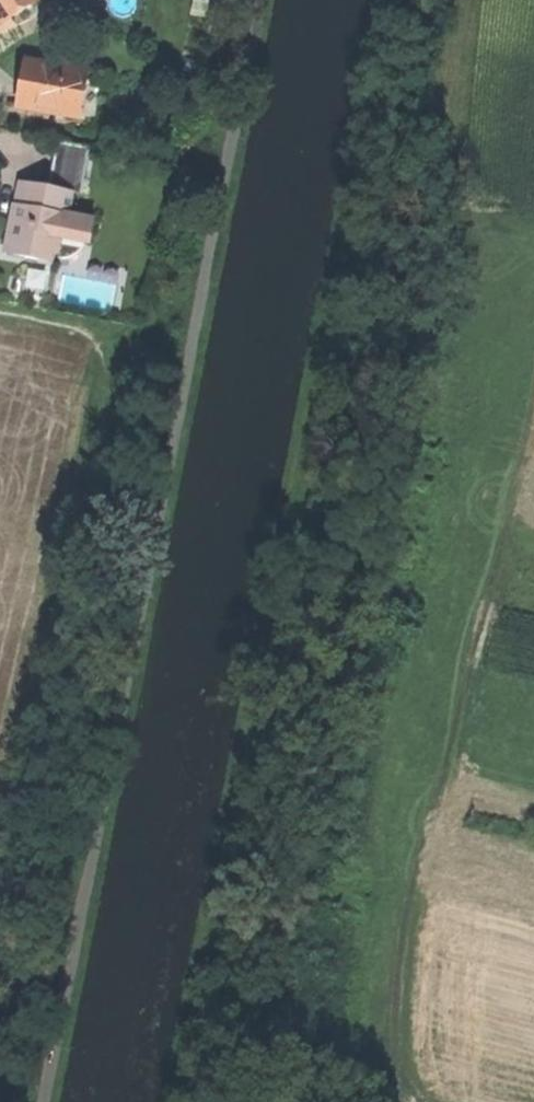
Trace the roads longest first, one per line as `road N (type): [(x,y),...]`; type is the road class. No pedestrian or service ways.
road 1 (track): [(533,388),(400,933),(396,1079),(416,1101)]
road 2 (track): [(102,333),(109,360),(104,395),(0,875)]

